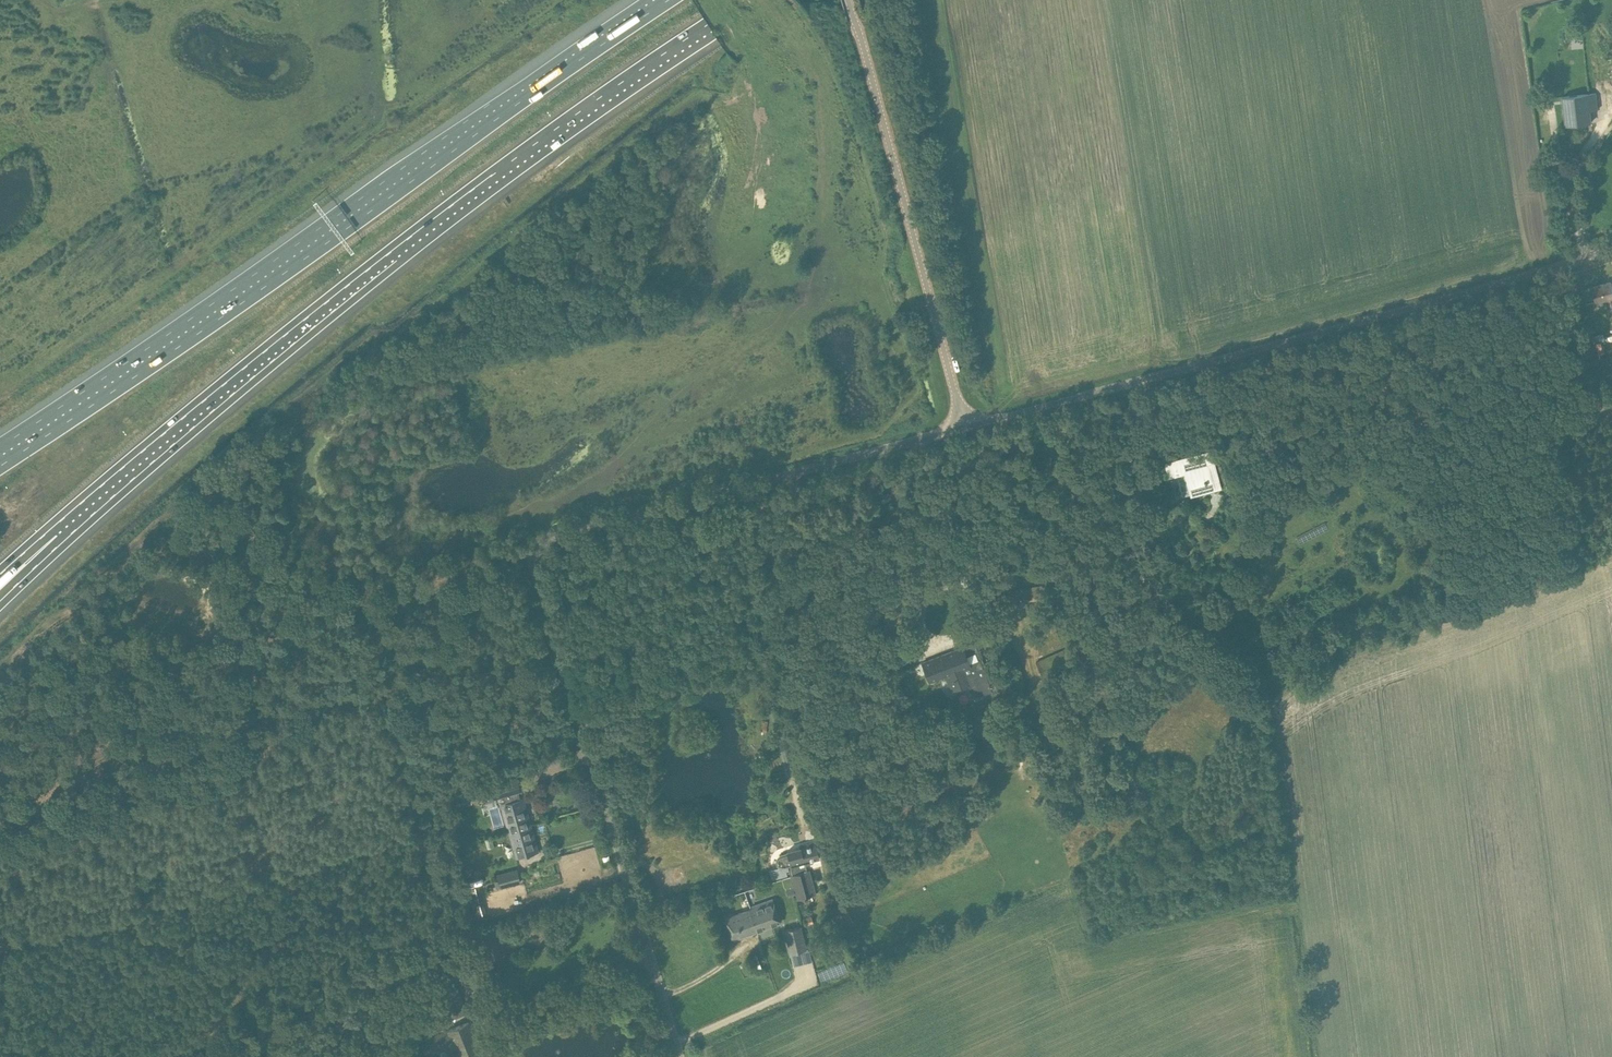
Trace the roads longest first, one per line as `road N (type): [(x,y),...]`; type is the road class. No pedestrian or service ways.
road 1 (unclassified): [(679,1056),(526,544),(964,427)]
road 2 (motorway): [(50,529),(388,253),(743,0)]
road 3 (motorway): [(666,0),(0,466)]
road 4 (unclassified): [(964,427),(849,0)]
road 5 (unclassified): [(1205,363),(1611,249)]
road 6 (unclassified): [(964,427),(1205,363)]
road 7 (unclassified): [(1258,517),(1205,363)]

